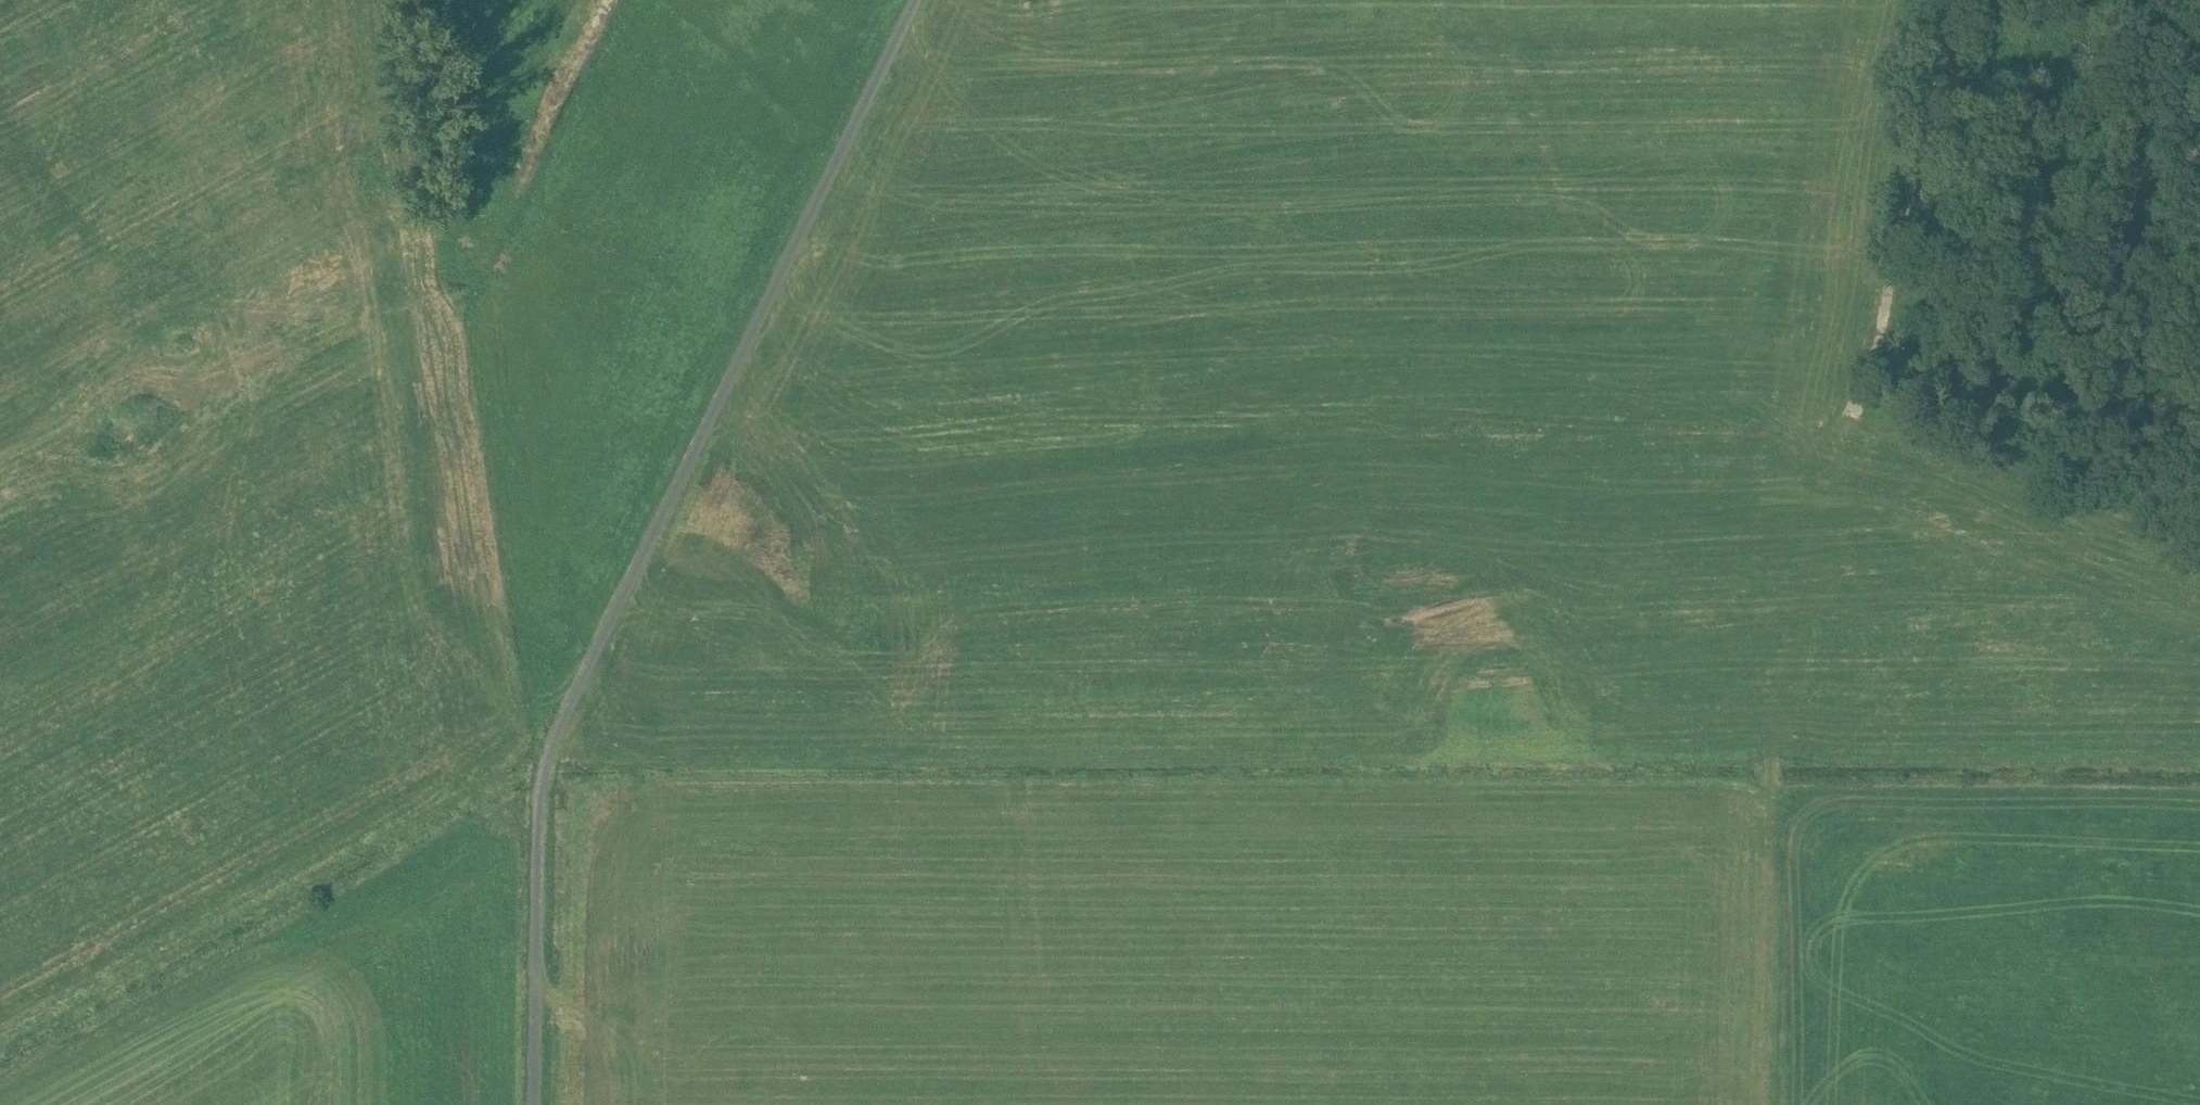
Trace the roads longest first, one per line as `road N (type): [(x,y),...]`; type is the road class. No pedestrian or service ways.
road 1 (unclassified): [(914,0),(547,754),(533,1104)]

